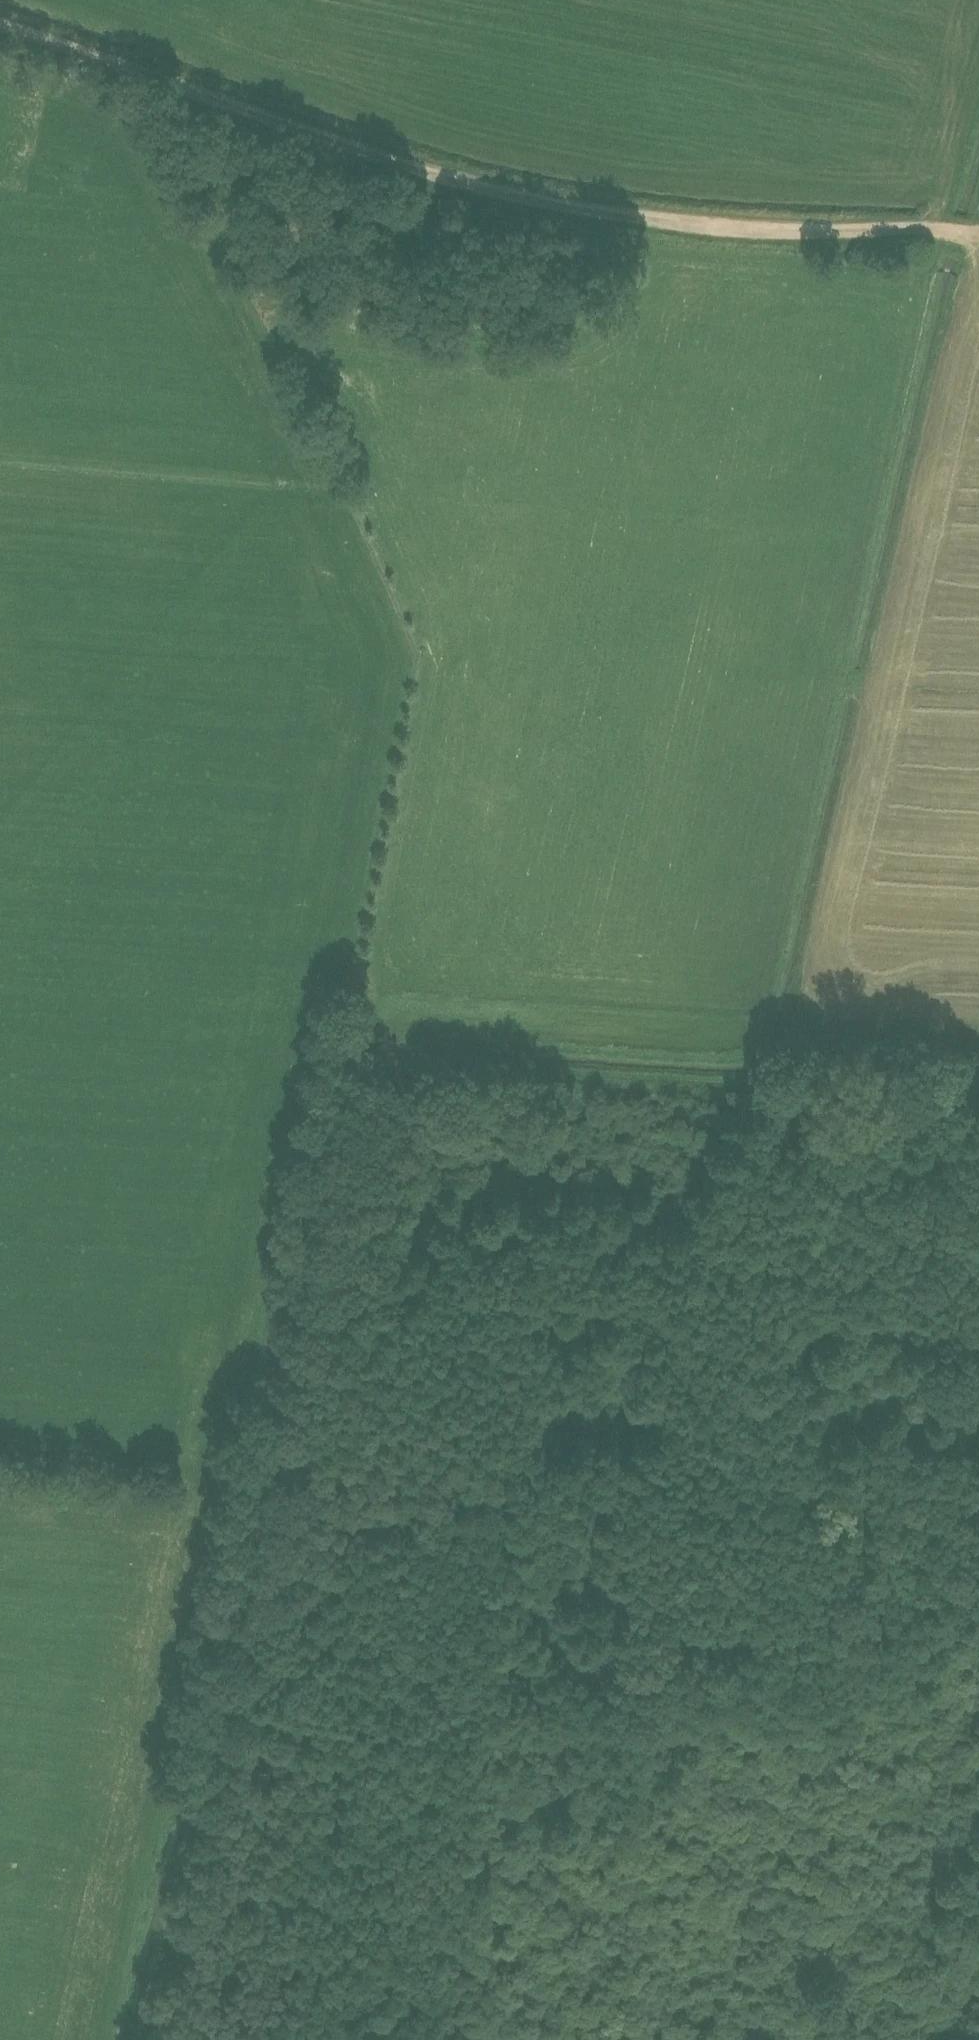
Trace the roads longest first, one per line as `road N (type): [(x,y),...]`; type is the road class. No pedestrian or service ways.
road 1 (track): [(940,231),(675,220),(471,179),(0,23)]

